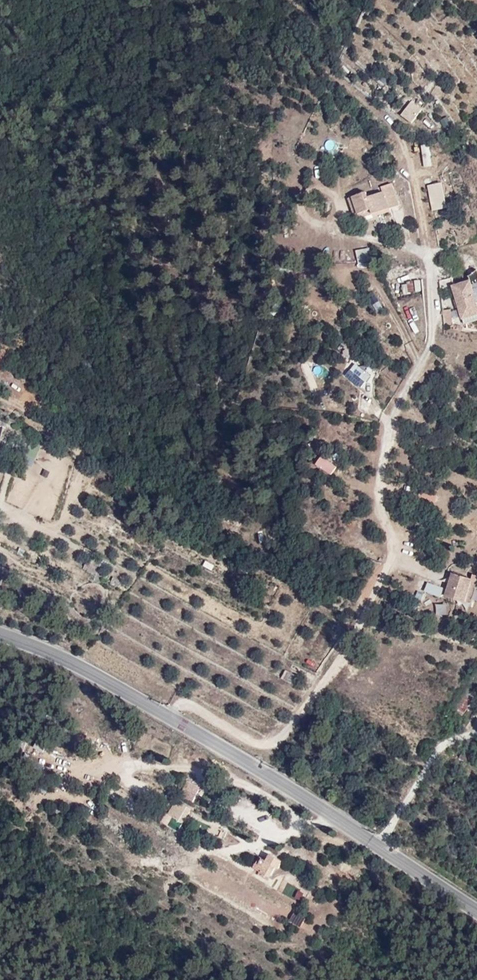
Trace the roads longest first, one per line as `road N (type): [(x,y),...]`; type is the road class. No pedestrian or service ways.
road 1 (tertiary): [(0,633),(119,688),(476,910)]

